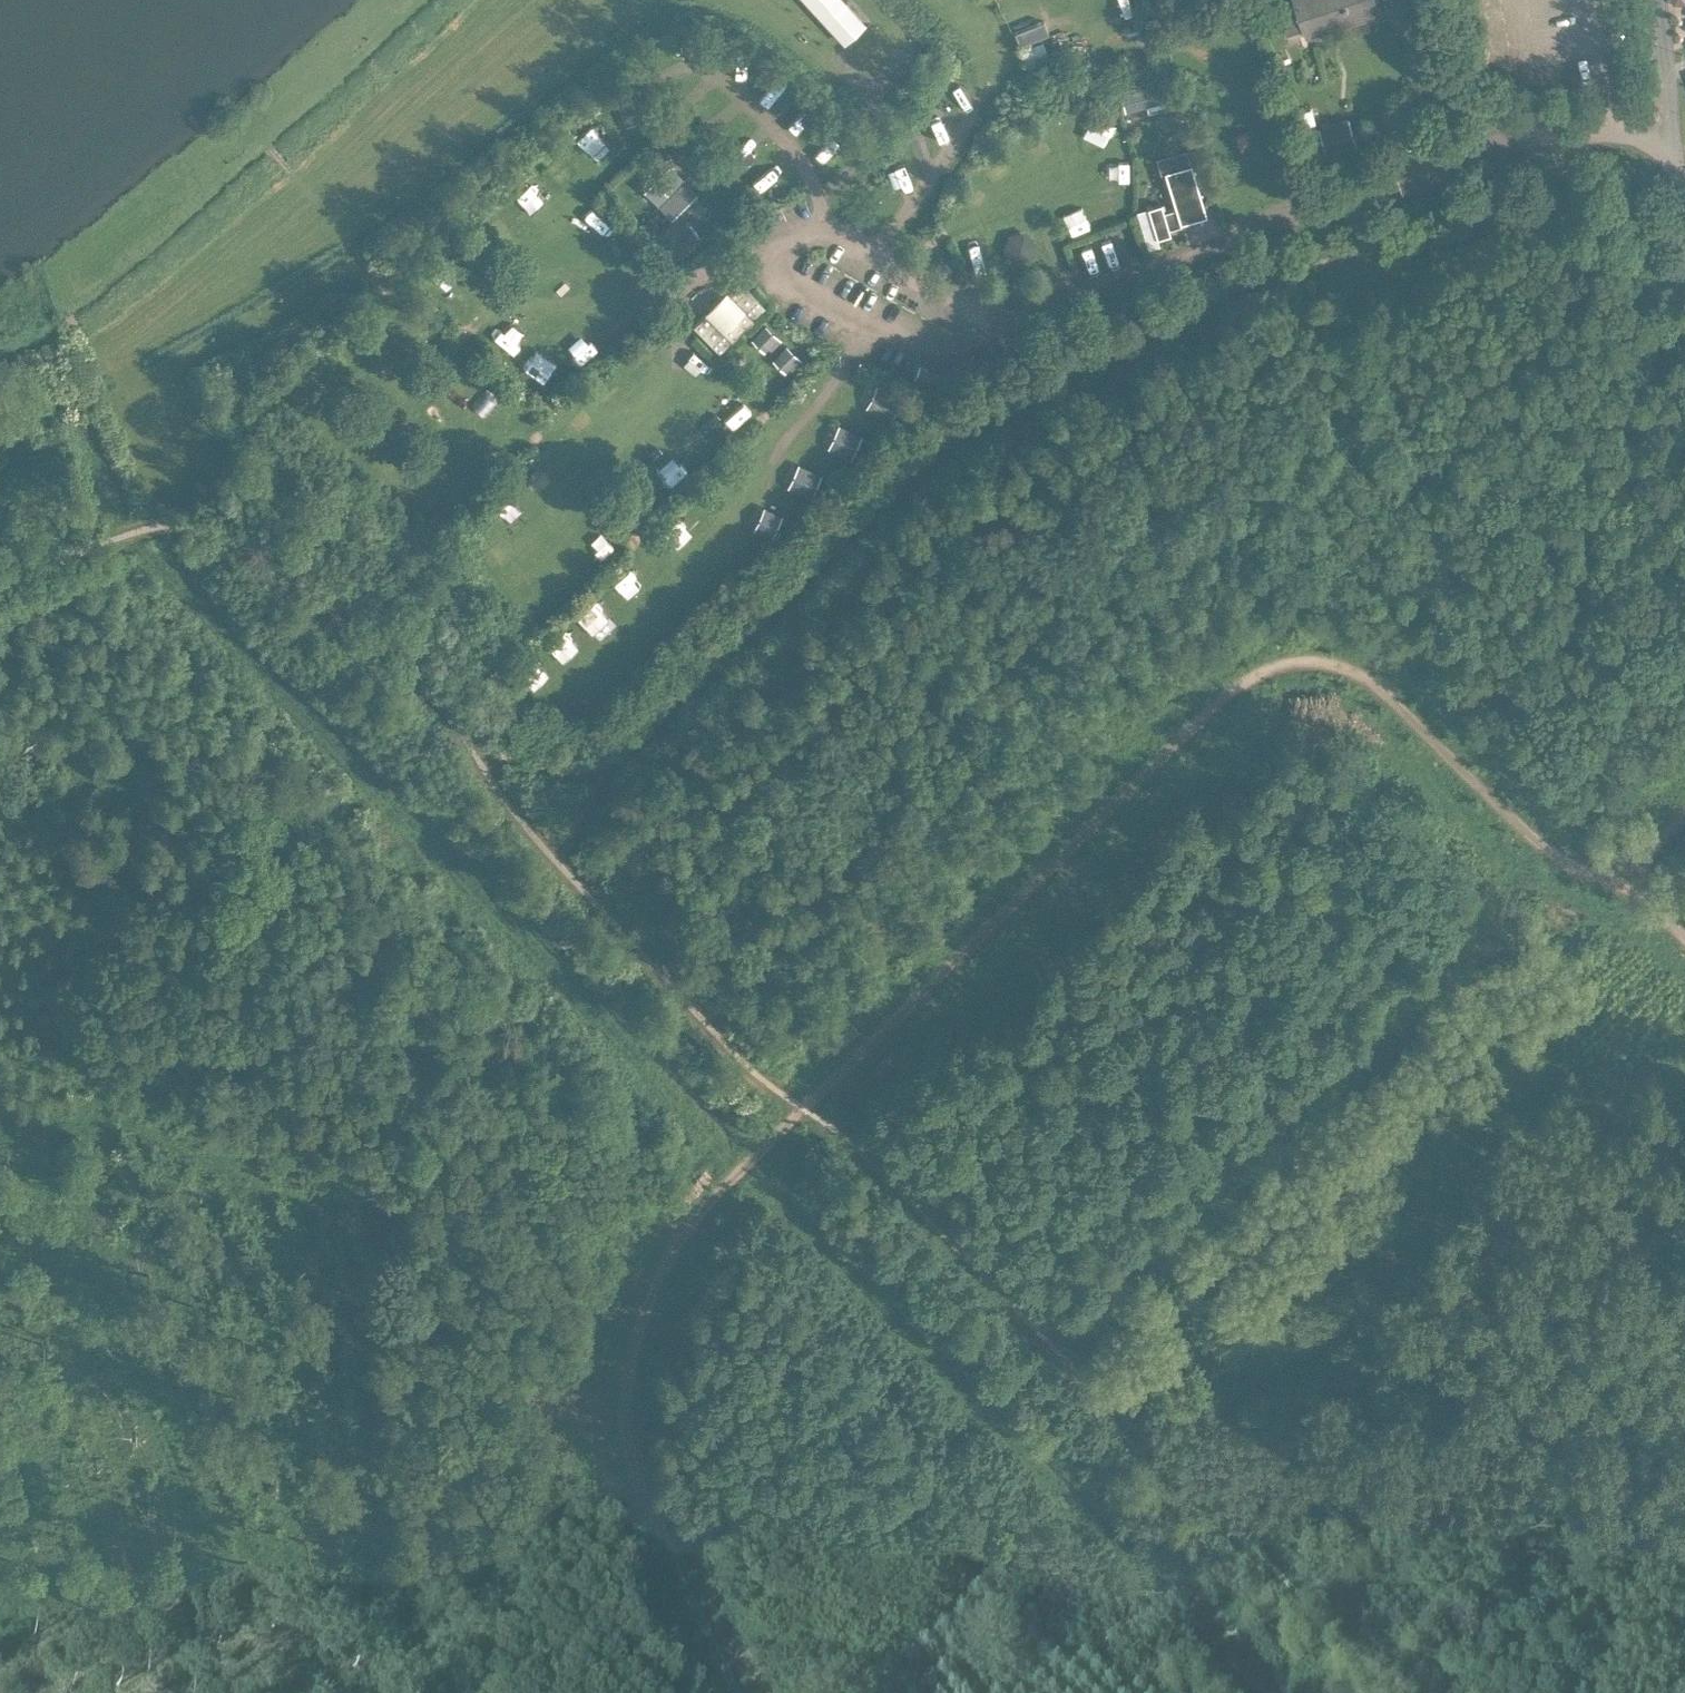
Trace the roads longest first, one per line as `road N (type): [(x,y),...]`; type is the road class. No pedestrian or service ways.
road 1 (unclassified): [(1663,131),(1653,0)]

